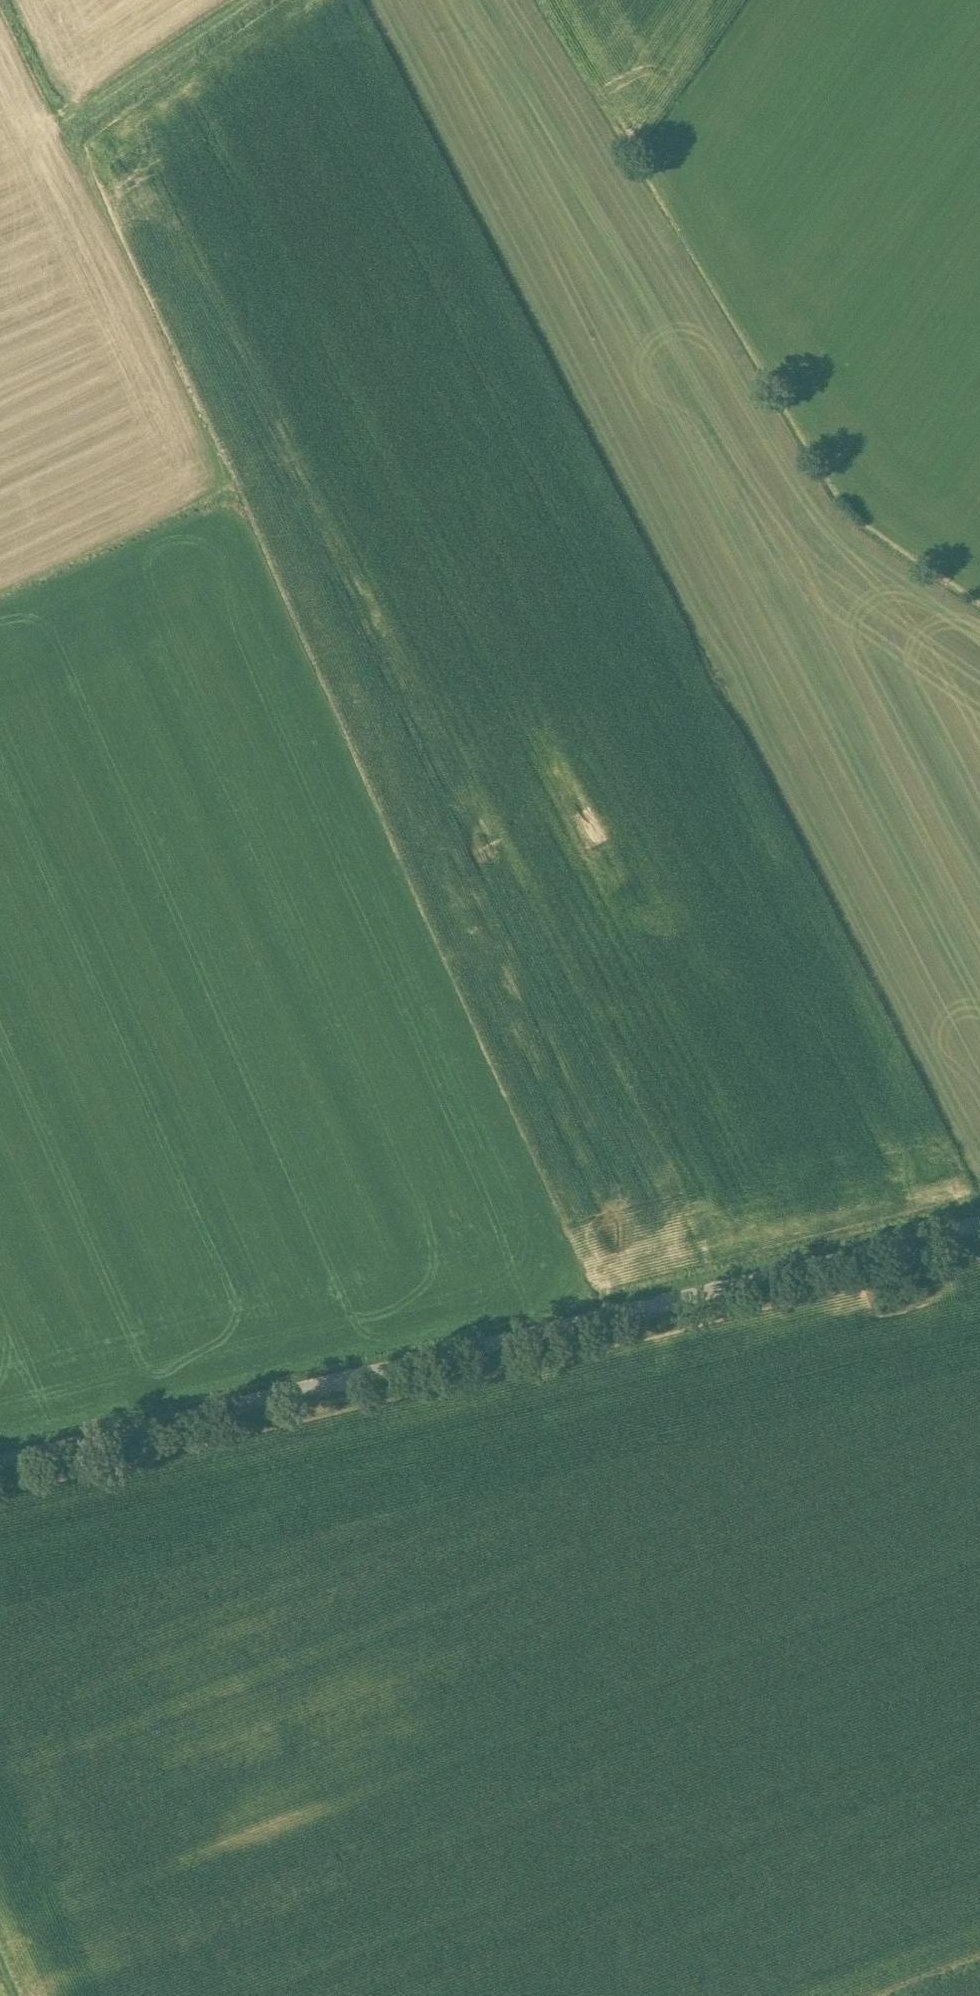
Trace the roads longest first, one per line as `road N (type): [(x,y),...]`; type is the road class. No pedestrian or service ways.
road 1 (unclassified): [(0,1468),(979,1220)]

